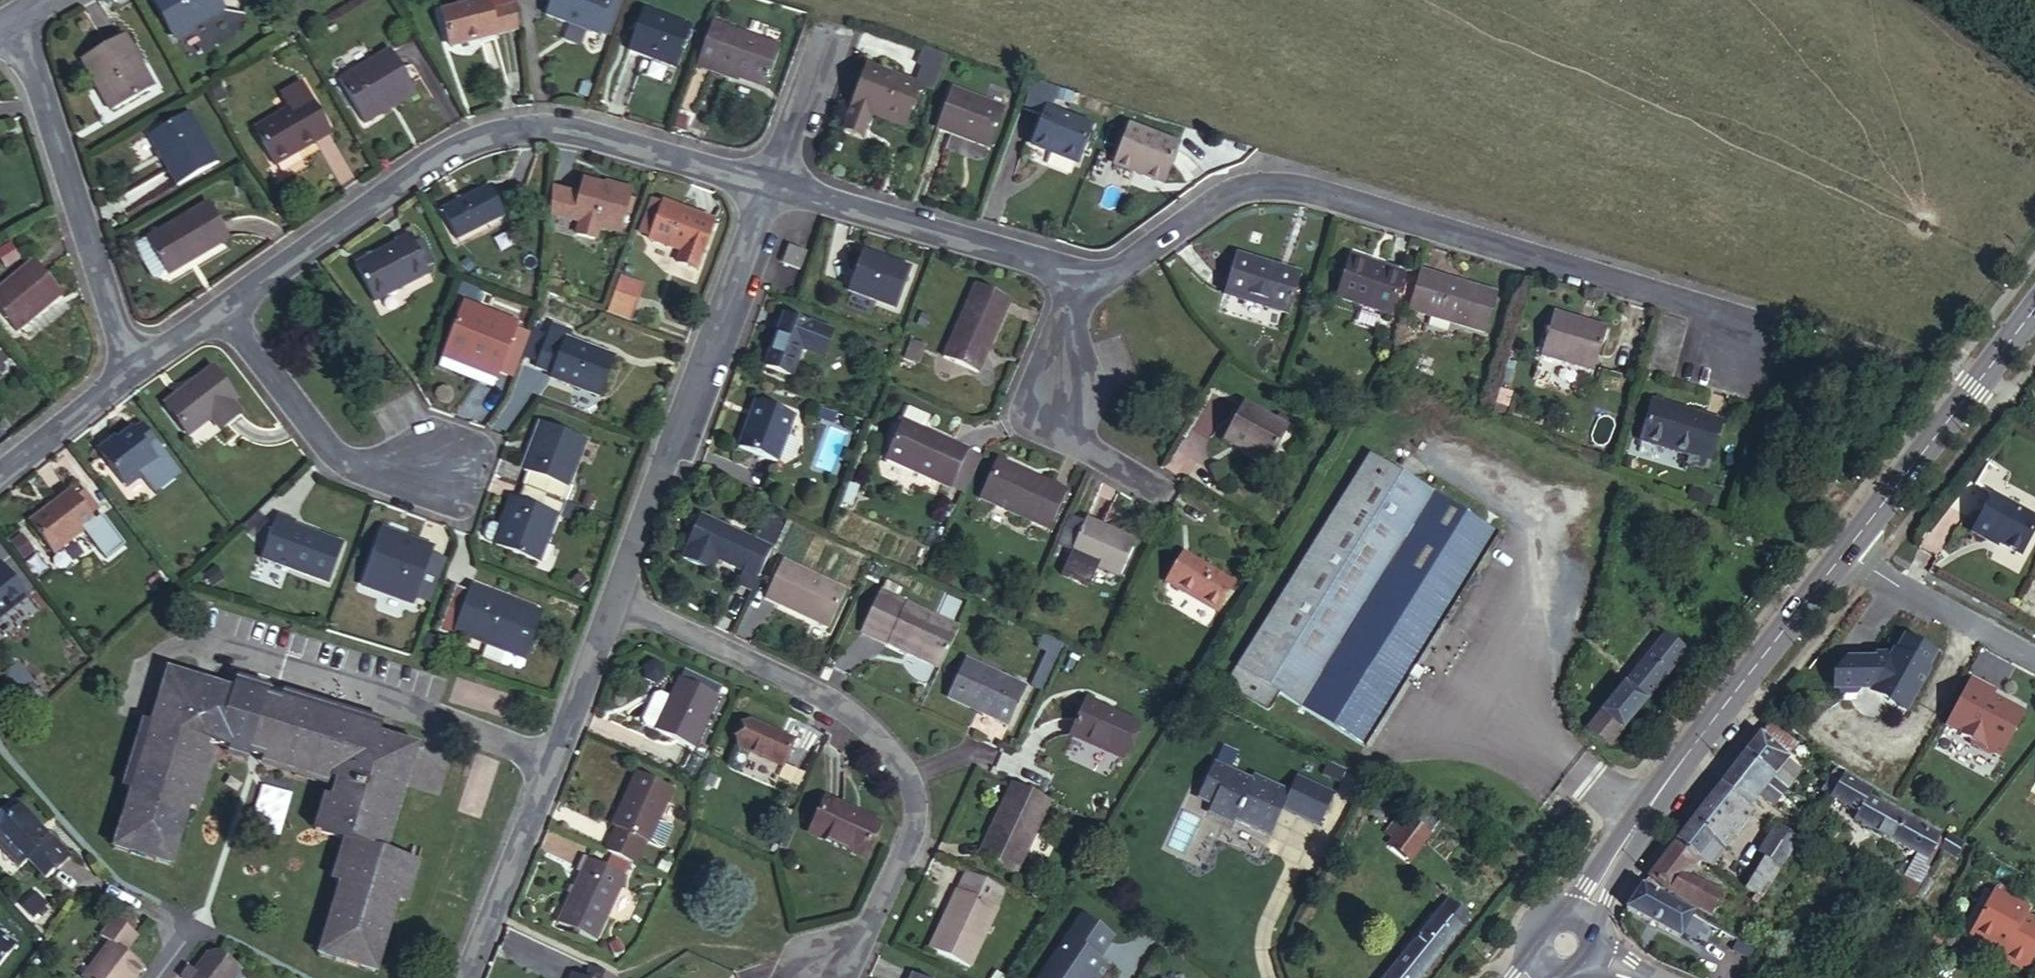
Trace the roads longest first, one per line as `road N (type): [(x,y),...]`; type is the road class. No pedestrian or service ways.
road 1 (residential): [(1095,274),(1130,260),(1240,183),(1277,176),(1732,312)]
road 2 (residential): [(764,183),(544,123),(489,126),(217,304)]
road 3 (residential): [(617,600),(849,716),(906,774),(907,838),(835,976)]
road 4 (secondary): [(1841,551),(1639,812),(1576,913)]
road 5 (residential): [(764,183),(617,600)]
road 6 (residential): [(617,600),(463,977)]
road 7 (residential): [(1,23),(130,364)]
road 8 (residential): [(764,183),(1095,274)]
road 9 (secondary): [(2034,299),(1841,551)]
road 10 (residential): [(217,304),(334,454),(447,495)]
road 11 (residential): [(1095,274),(1033,418),(1156,485)]
road 12 (residential): [(1841,551),(2034,653)]
road 13 (residential): [(826,25),(764,183)]
road 14 (residential): [(130,364),(0,468)]

